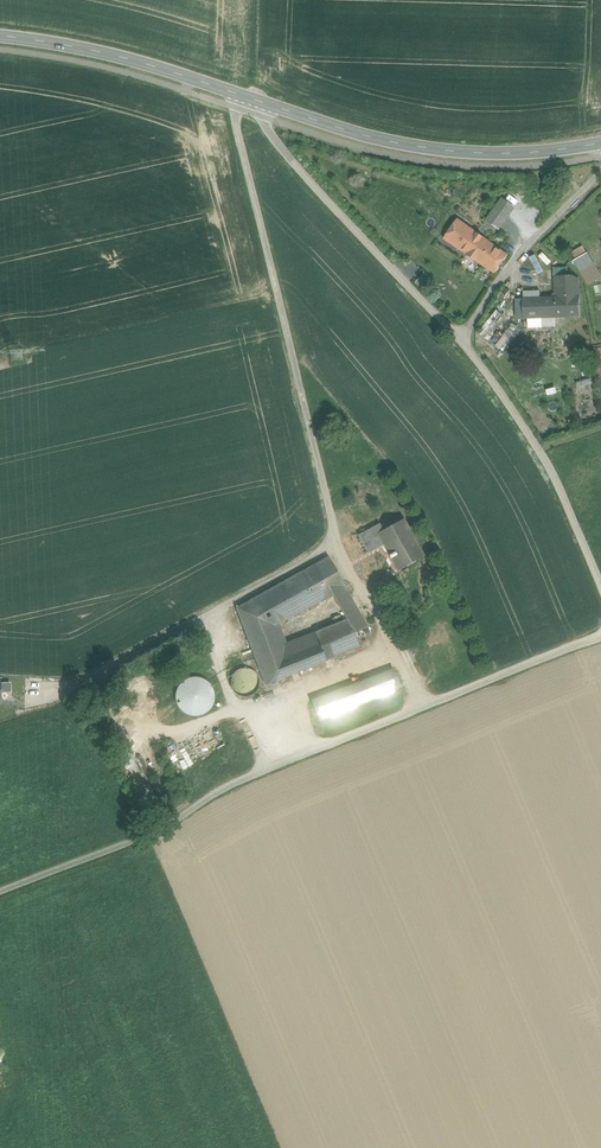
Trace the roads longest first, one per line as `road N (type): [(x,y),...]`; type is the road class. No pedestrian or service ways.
road 1 (unclassified): [(600,634),(268,767),(145,835),(0,892)]
road 2 (tertiary): [(233,93),(426,147),(482,153),(600,144)]
road 3 (unclassified): [(233,93),(463,340)]
road 4 (unclassified): [(463,340),(541,449),(600,582)]
road 5 (tertiary): [(0,36),(144,63),(233,93)]
road 6 (residential): [(463,340),(498,282),(600,172)]

